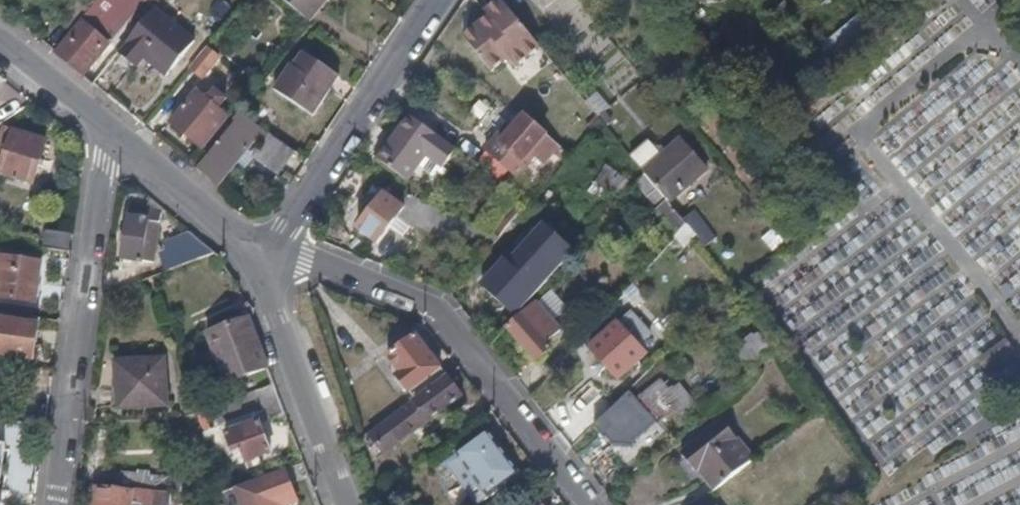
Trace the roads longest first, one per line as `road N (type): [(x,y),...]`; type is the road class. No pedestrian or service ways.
road 1 (residential): [(261,256),(356,277),(439,311),(595,504)]
road 2 (residential): [(53,504),(110,130)]
road 3 (residential): [(439,0),(288,231),(261,256)]
road 4 (residential): [(350,504),(261,256)]
road 5 (residential): [(261,256),(110,130)]
road 6 (residential): [(110,130),(0,45)]

